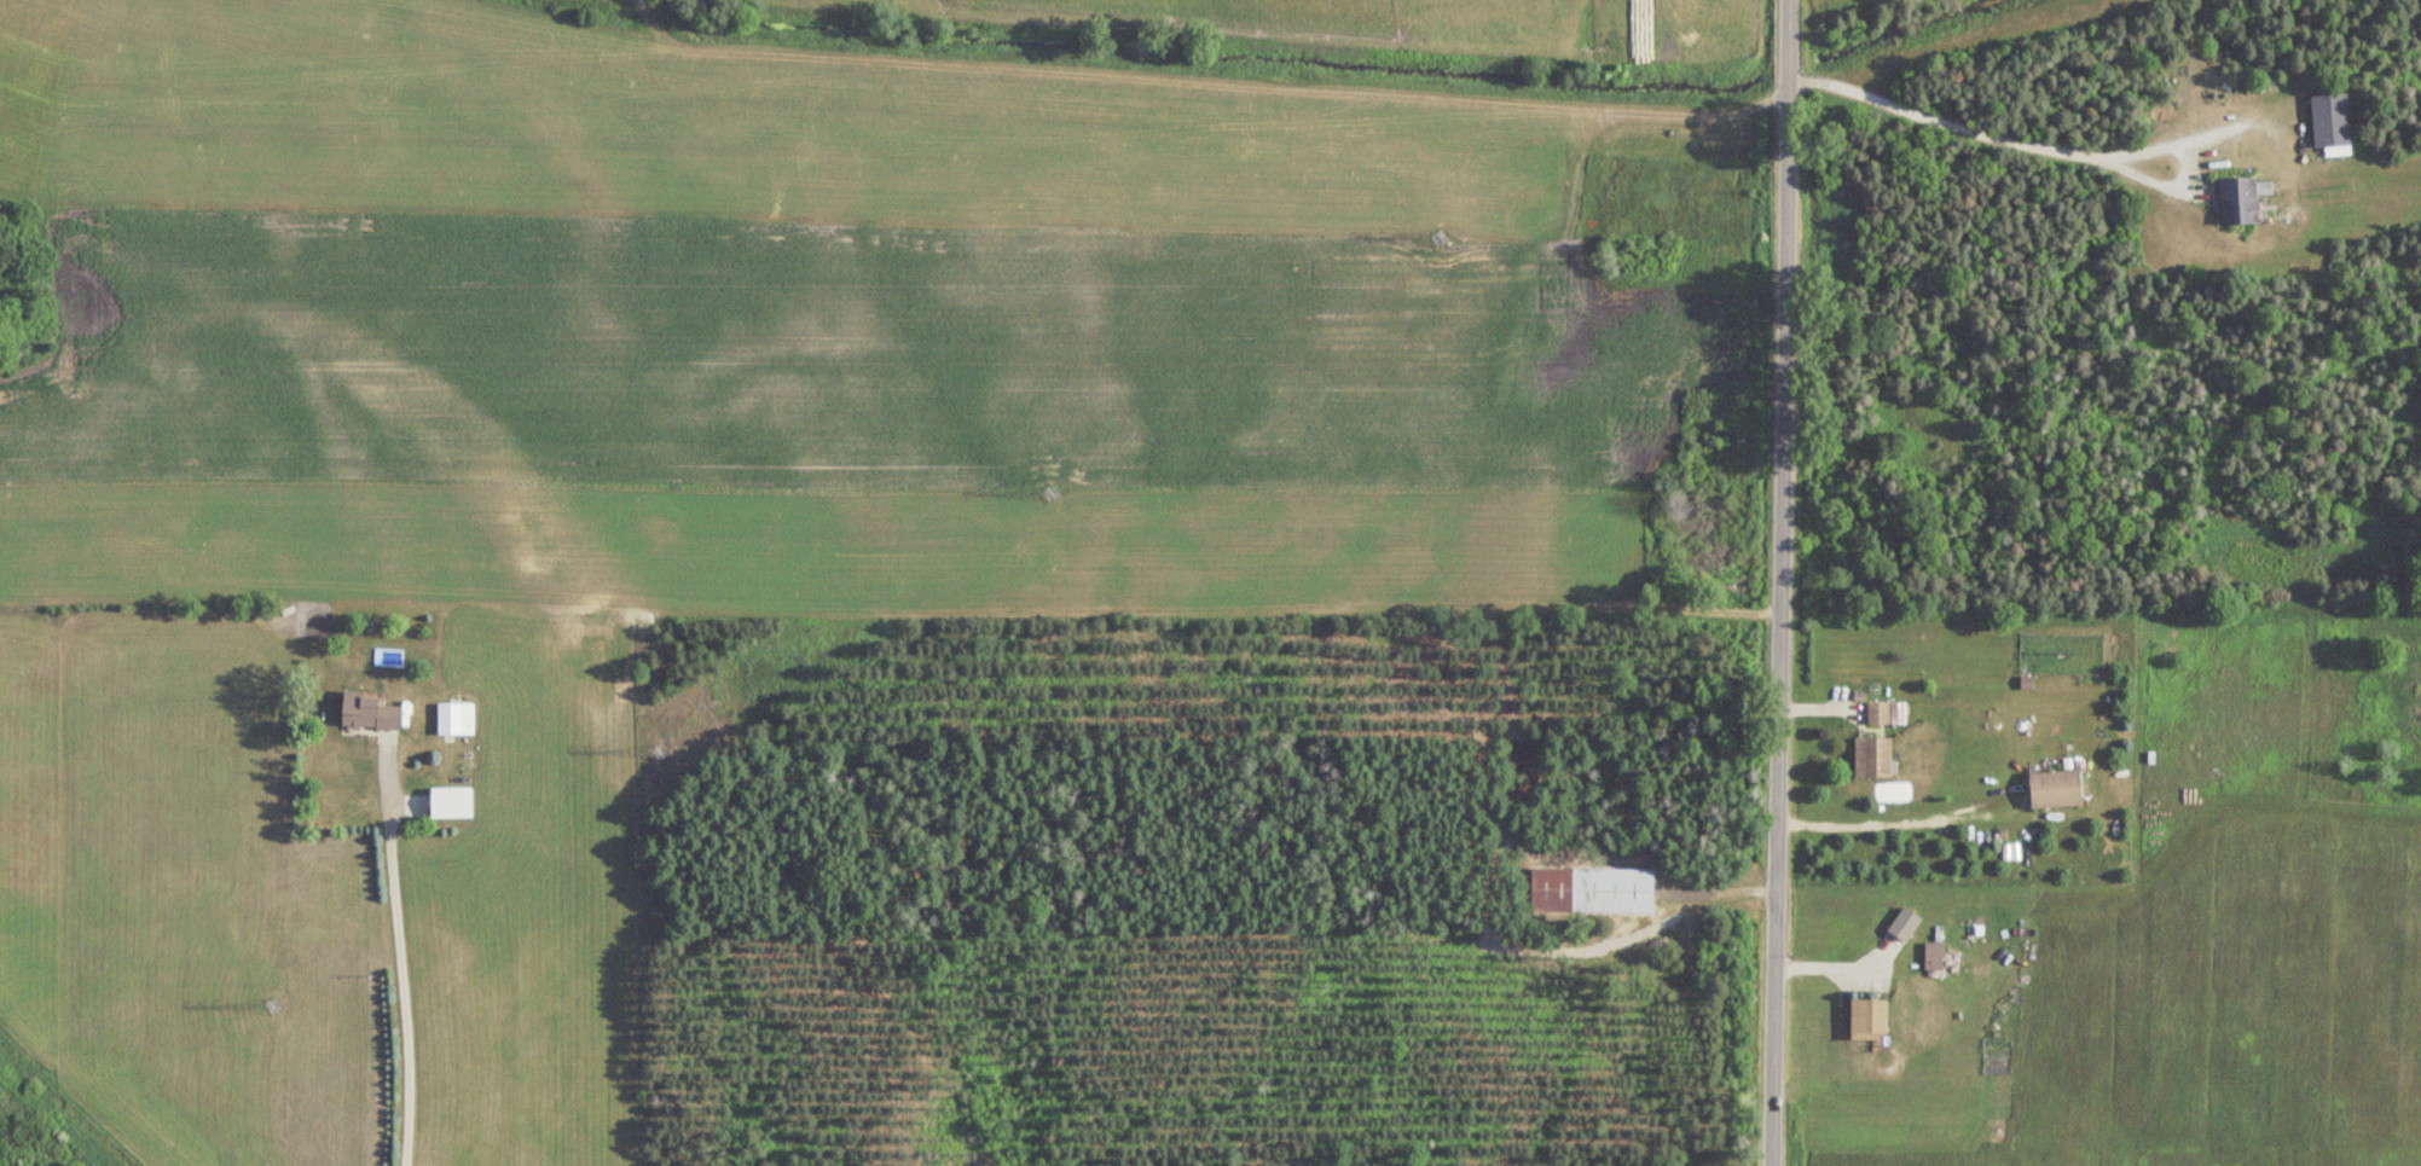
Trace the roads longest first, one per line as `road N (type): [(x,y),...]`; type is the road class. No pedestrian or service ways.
road 1 (residential): [(1775,1165),(1790,0)]

